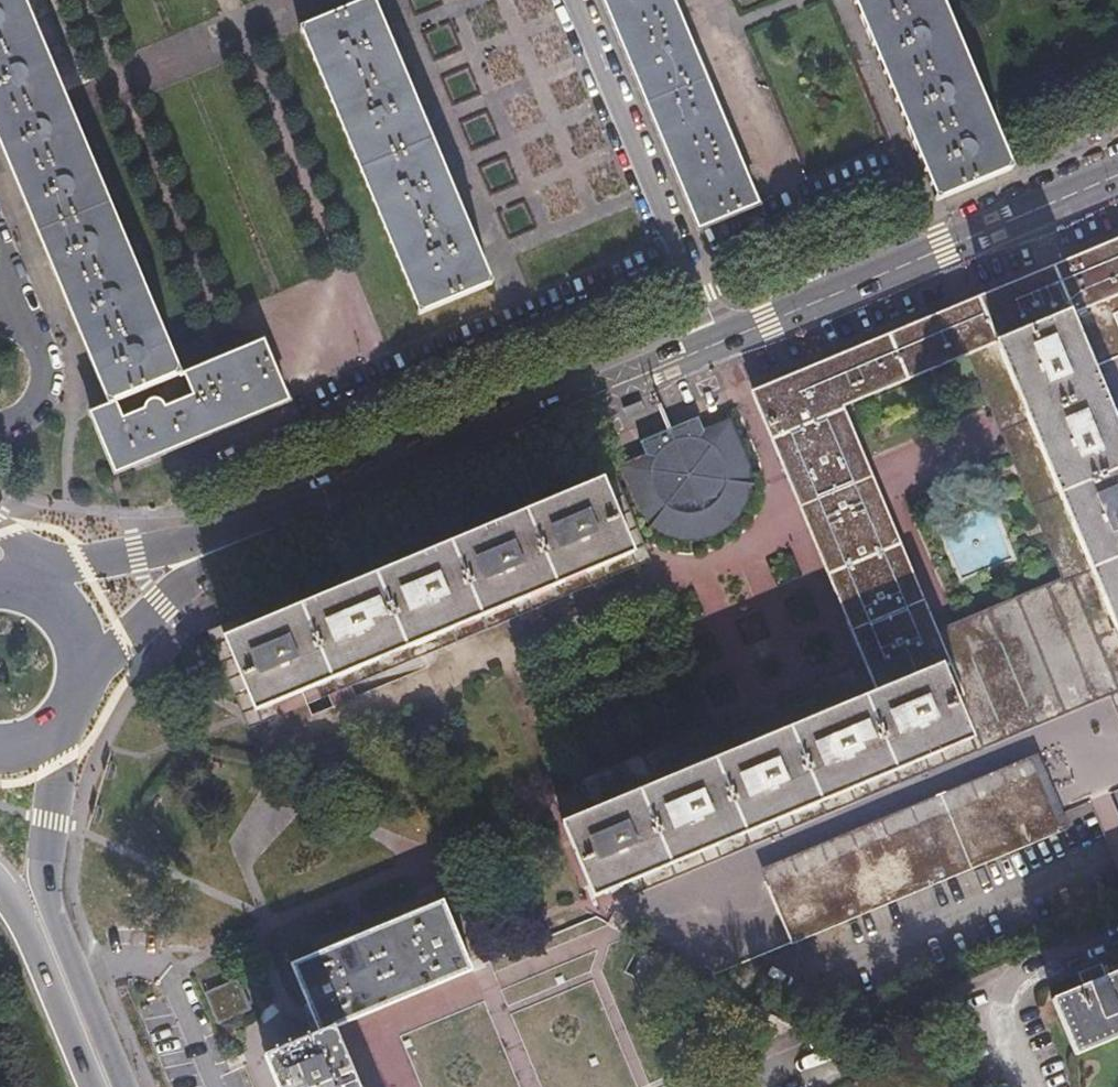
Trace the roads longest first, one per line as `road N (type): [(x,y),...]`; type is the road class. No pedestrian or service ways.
road 1 (residential): [(230,546),(720,343)]
road 2 (residential): [(720,343),(1117,177)]
road 3 (secondary): [(126,1086),(41,878),(61,722)]
road 4 (residential): [(570,0),(720,343)]
road 5 (unclassified): [(1117,935),(1013,982),(1001,1003),(1000,1027),(1026,1086)]
road 6 (trunk): [(87,1086),(0,892)]
road 7 (residential): [(230,546),(82,563),(33,589)]
road 8 (residential): [(82,670),(230,546)]

